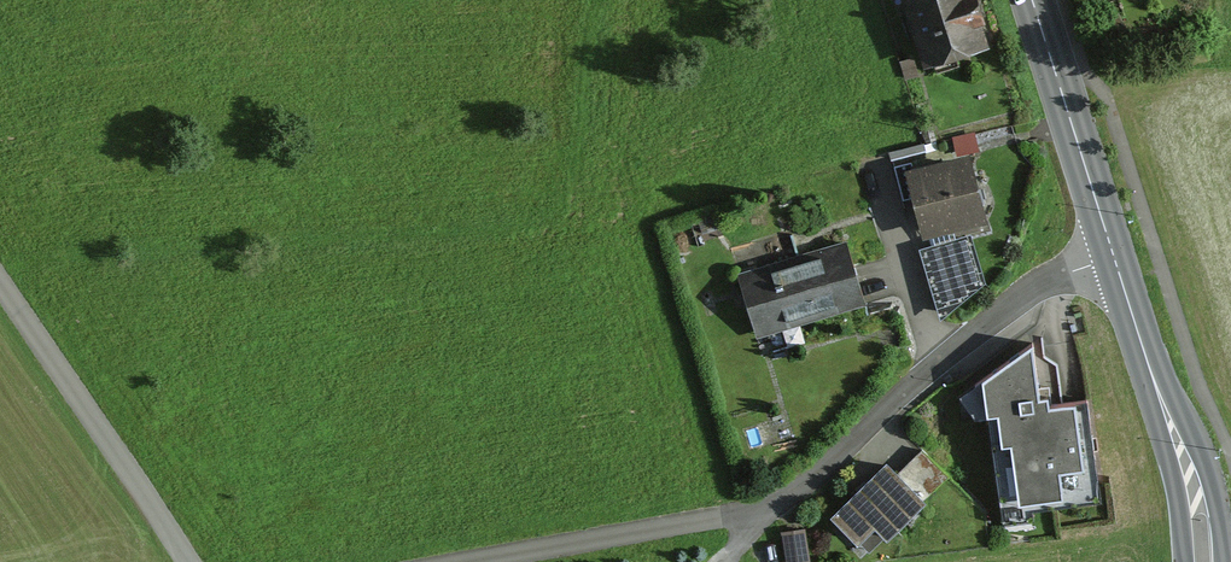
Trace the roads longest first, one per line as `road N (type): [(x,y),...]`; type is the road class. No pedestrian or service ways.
road 1 (residential): [(472,561),(733,514),(788,496),(1046,281),(1112,258)]
road 2 (residential): [(0,284),(188,561)]
road 3 (primary): [(1112,258),(1031,0)]
road 4 (primary): [(1223,561),(1206,462),(1156,394)]
road 5 (primary): [(1156,394),(1182,561)]
road 6 (primary): [(1156,394),(1112,258)]

